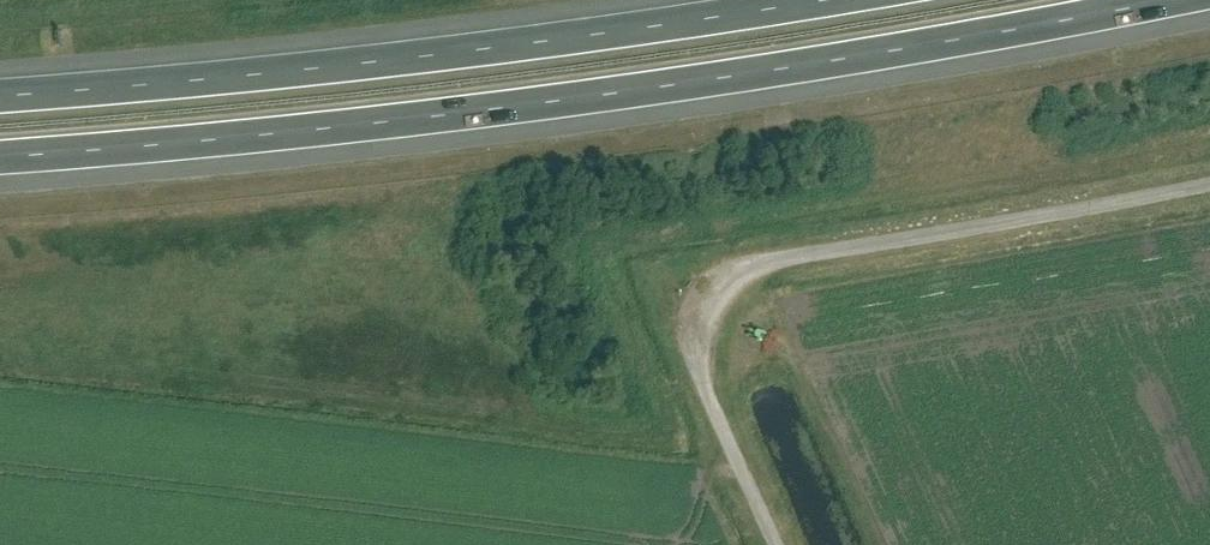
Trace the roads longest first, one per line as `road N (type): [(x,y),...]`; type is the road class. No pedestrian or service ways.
road 1 (motorway): [(0,157),(608,94),(1167,0)]
road 2 (motorway): [(823,0),(369,63),(0,97)]
road 3 (unclassified): [(778,544),(706,386),(706,334),(727,287),(784,258),(1209,182)]

